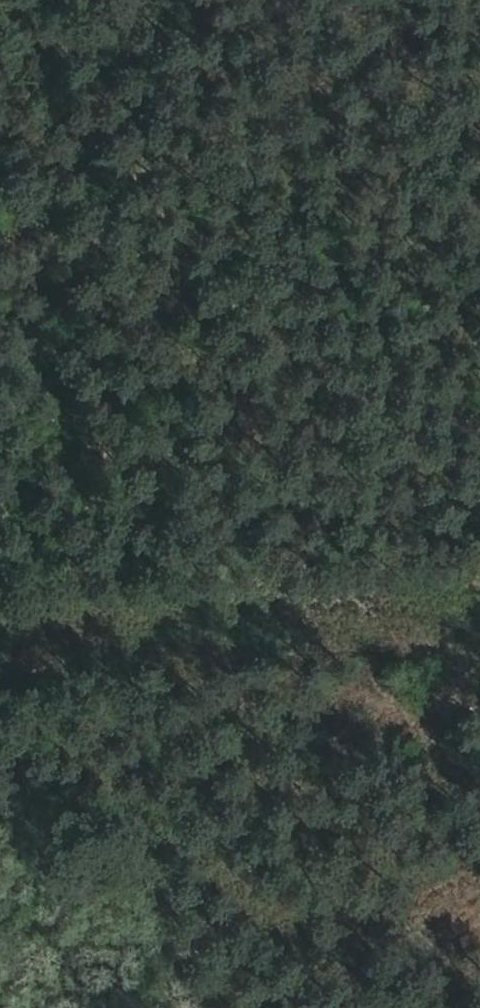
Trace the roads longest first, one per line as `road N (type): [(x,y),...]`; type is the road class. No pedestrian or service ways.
road 1 (track): [(479,606),(0,644)]

